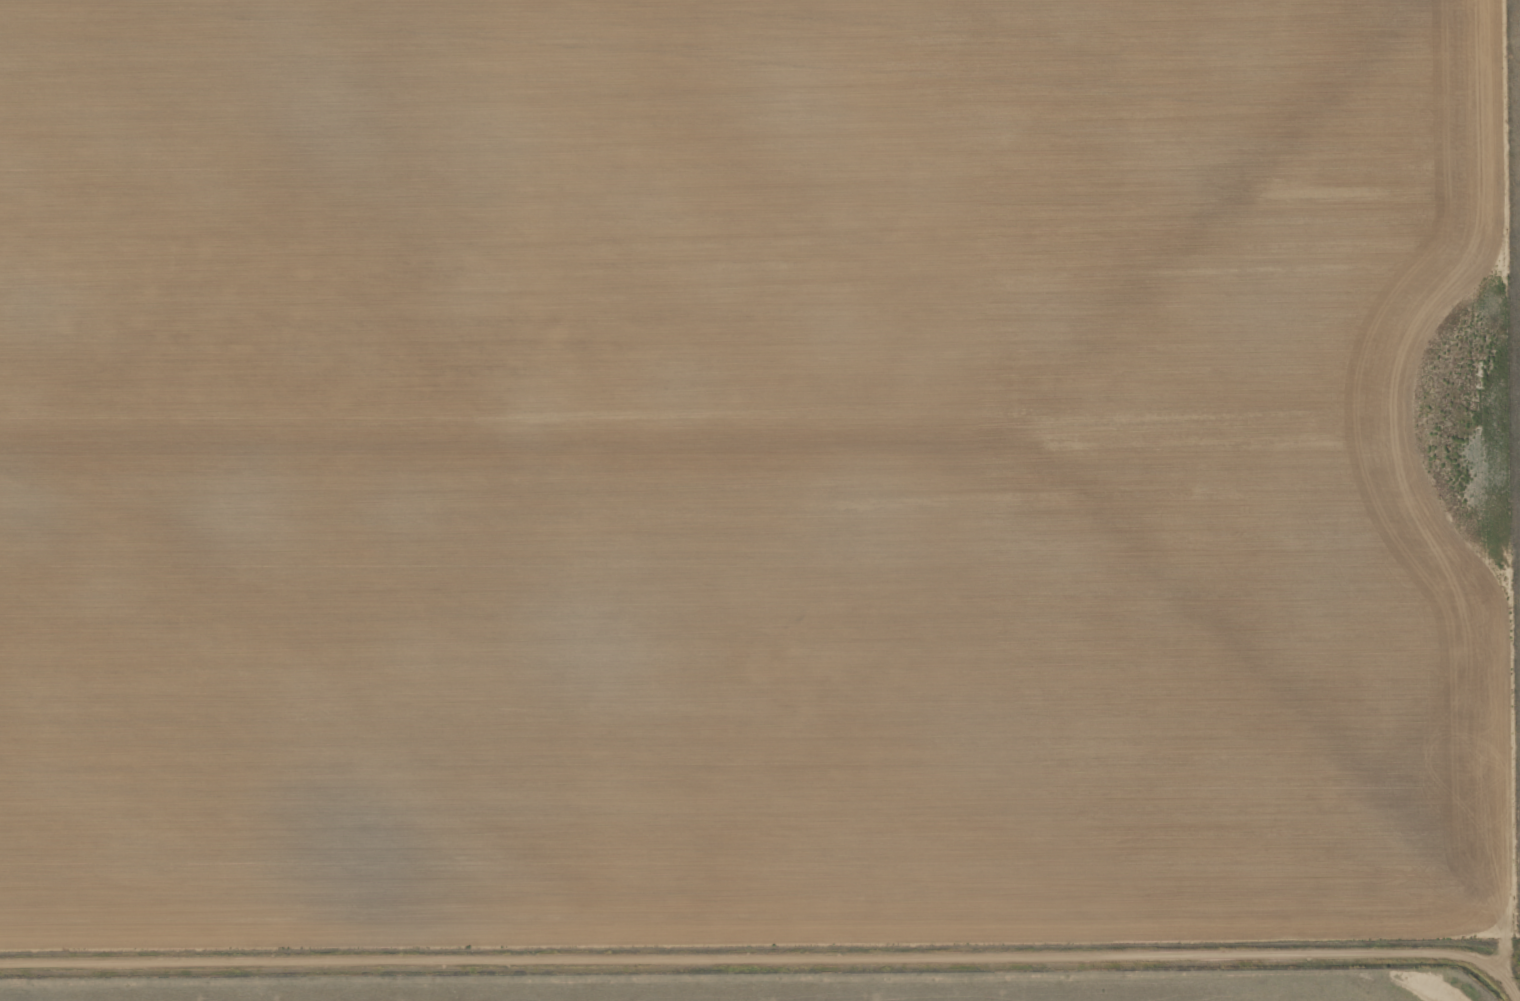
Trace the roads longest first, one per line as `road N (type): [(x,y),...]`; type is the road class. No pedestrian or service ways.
road 1 (residential): [(0,963),(1430,951),(1487,966),(1518,1000)]
road 2 (residential): [(1483,964),(1503,929),(1499,0)]

